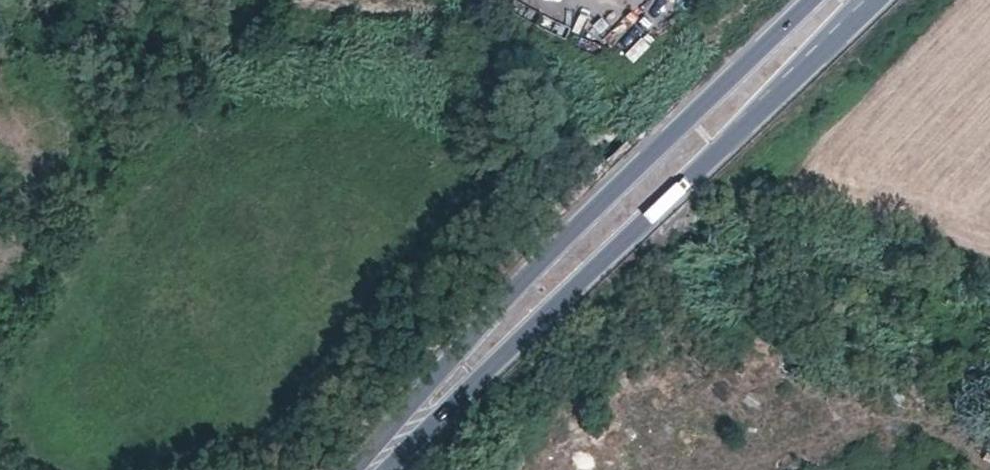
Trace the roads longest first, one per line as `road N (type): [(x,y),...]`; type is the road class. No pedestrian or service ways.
road 1 (primary): [(412,424),(443,414),(870,0)]
road 2 (primary): [(810,0),(424,385),(412,424)]

